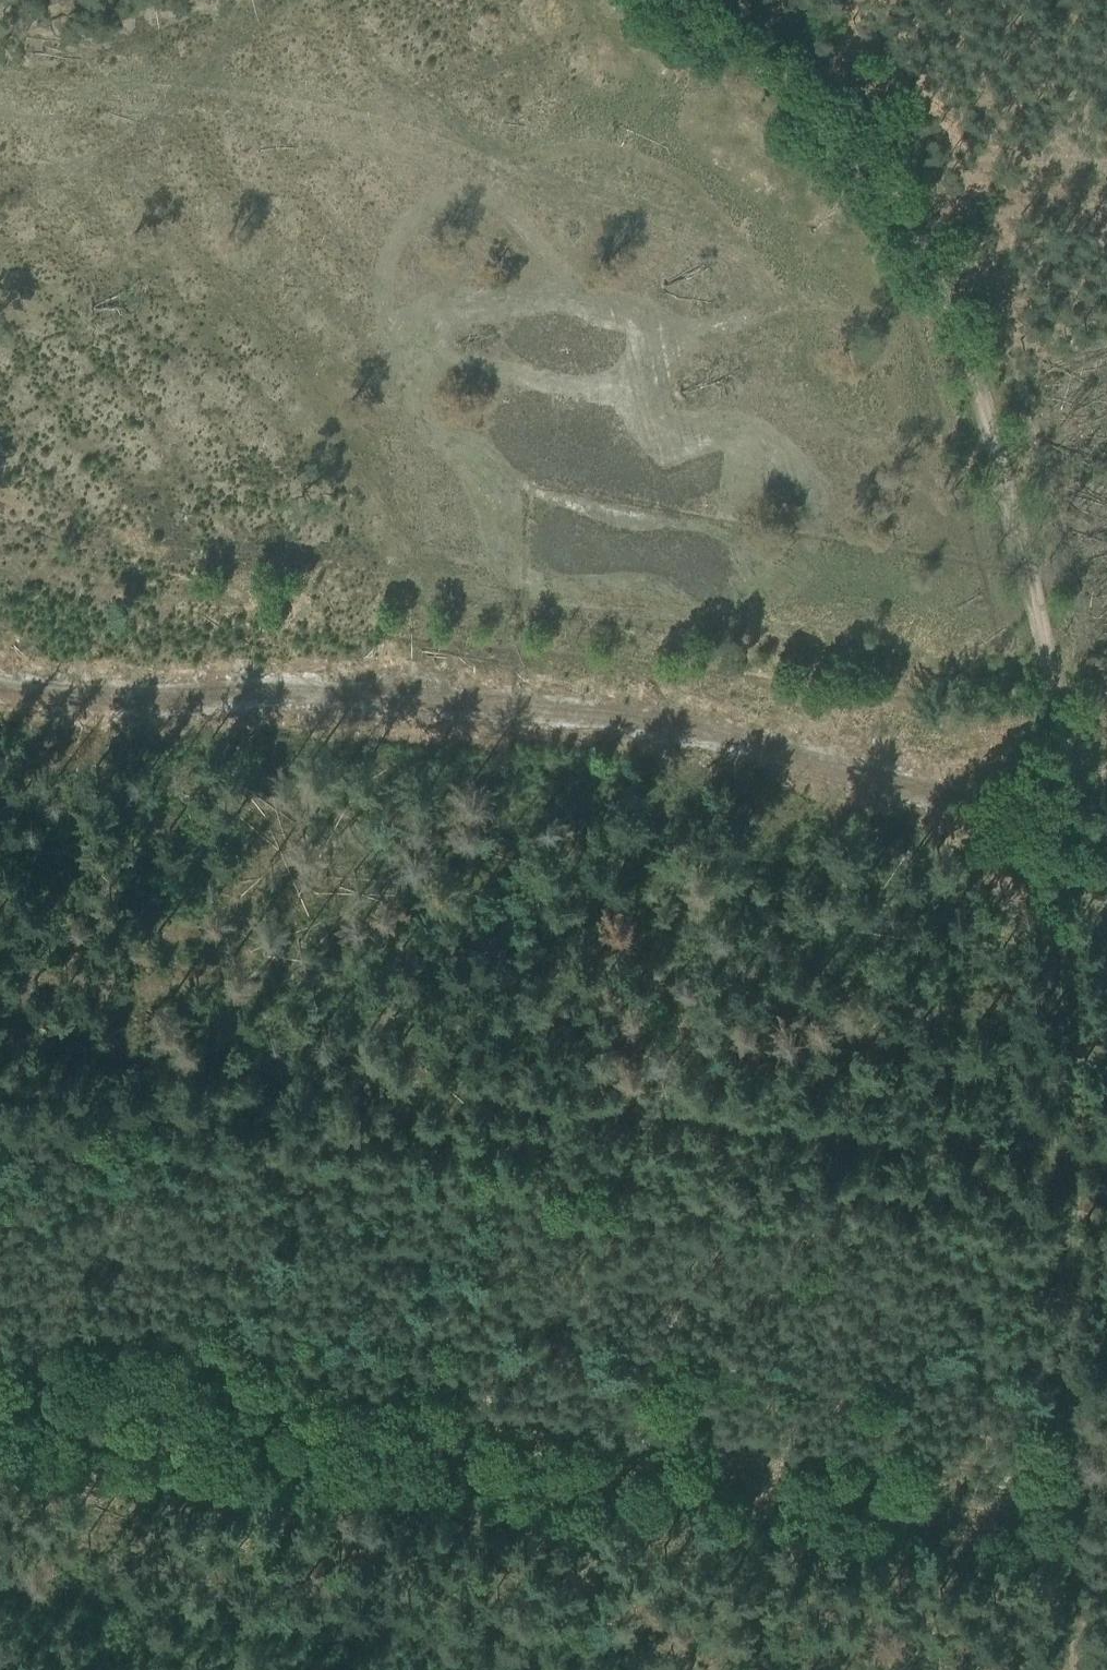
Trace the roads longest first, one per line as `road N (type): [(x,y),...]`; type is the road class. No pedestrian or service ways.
road 1 (track): [(1075,827),(739,742),(514,705),(0,692)]
road 2 (track): [(679,0),(885,187),(930,262),(981,413),(1062,725),(1075,827)]
road 3 (track): [(1075,827),(1065,897),(1072,1149),(1064,1360),(1078,1669)]

